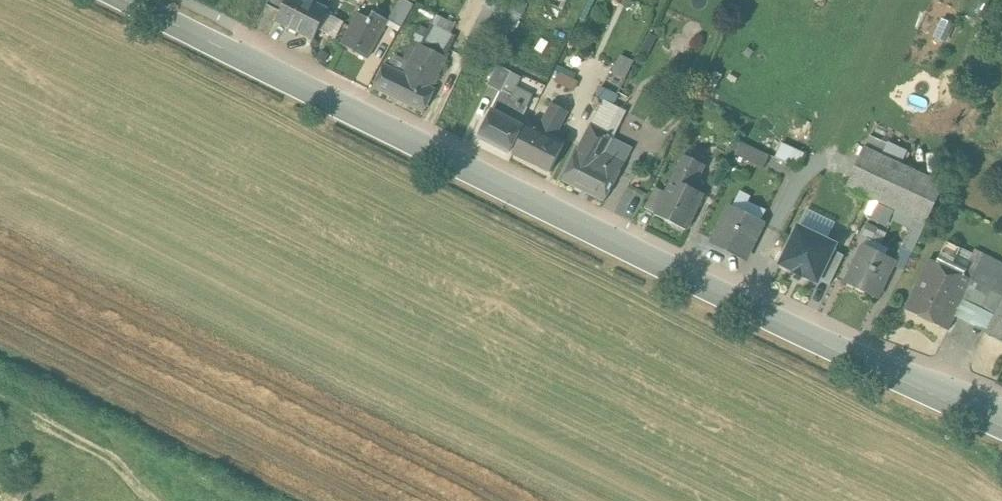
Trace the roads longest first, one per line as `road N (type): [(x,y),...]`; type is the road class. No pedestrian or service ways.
road 1 (tertiary): [(148,0),(845,347),(1001,411)]

